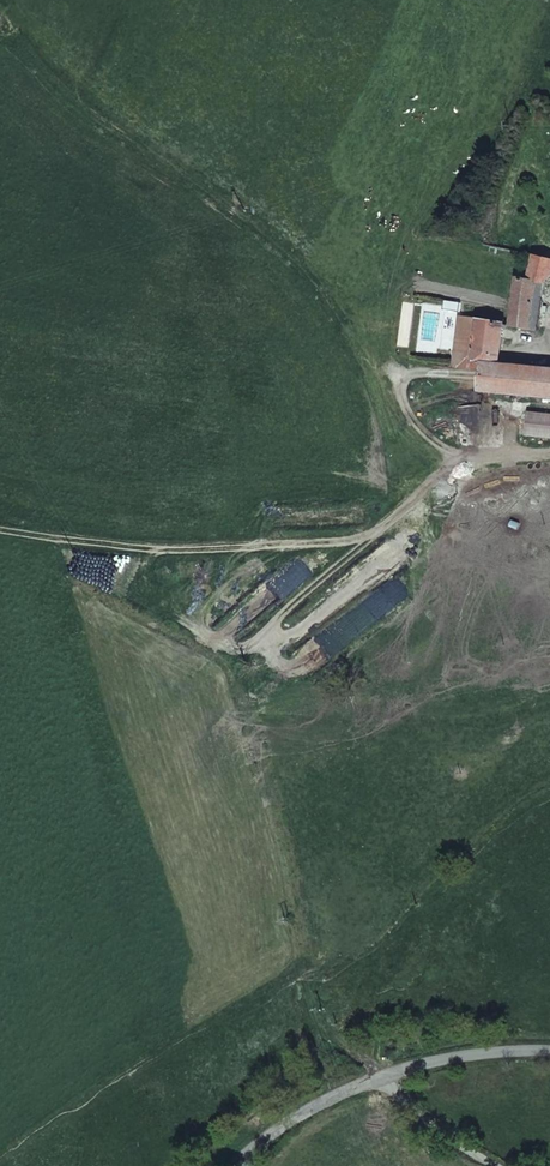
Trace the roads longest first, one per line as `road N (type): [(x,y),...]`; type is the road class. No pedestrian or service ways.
road 1 (track): [(379,1080),(320,1012),(229,659),(88,584),(76,532),(244,536),(363,530),(465,451),(549,446)]
road 2 (unclassified): [(549,1050),(405,1069),(235,1165)]

